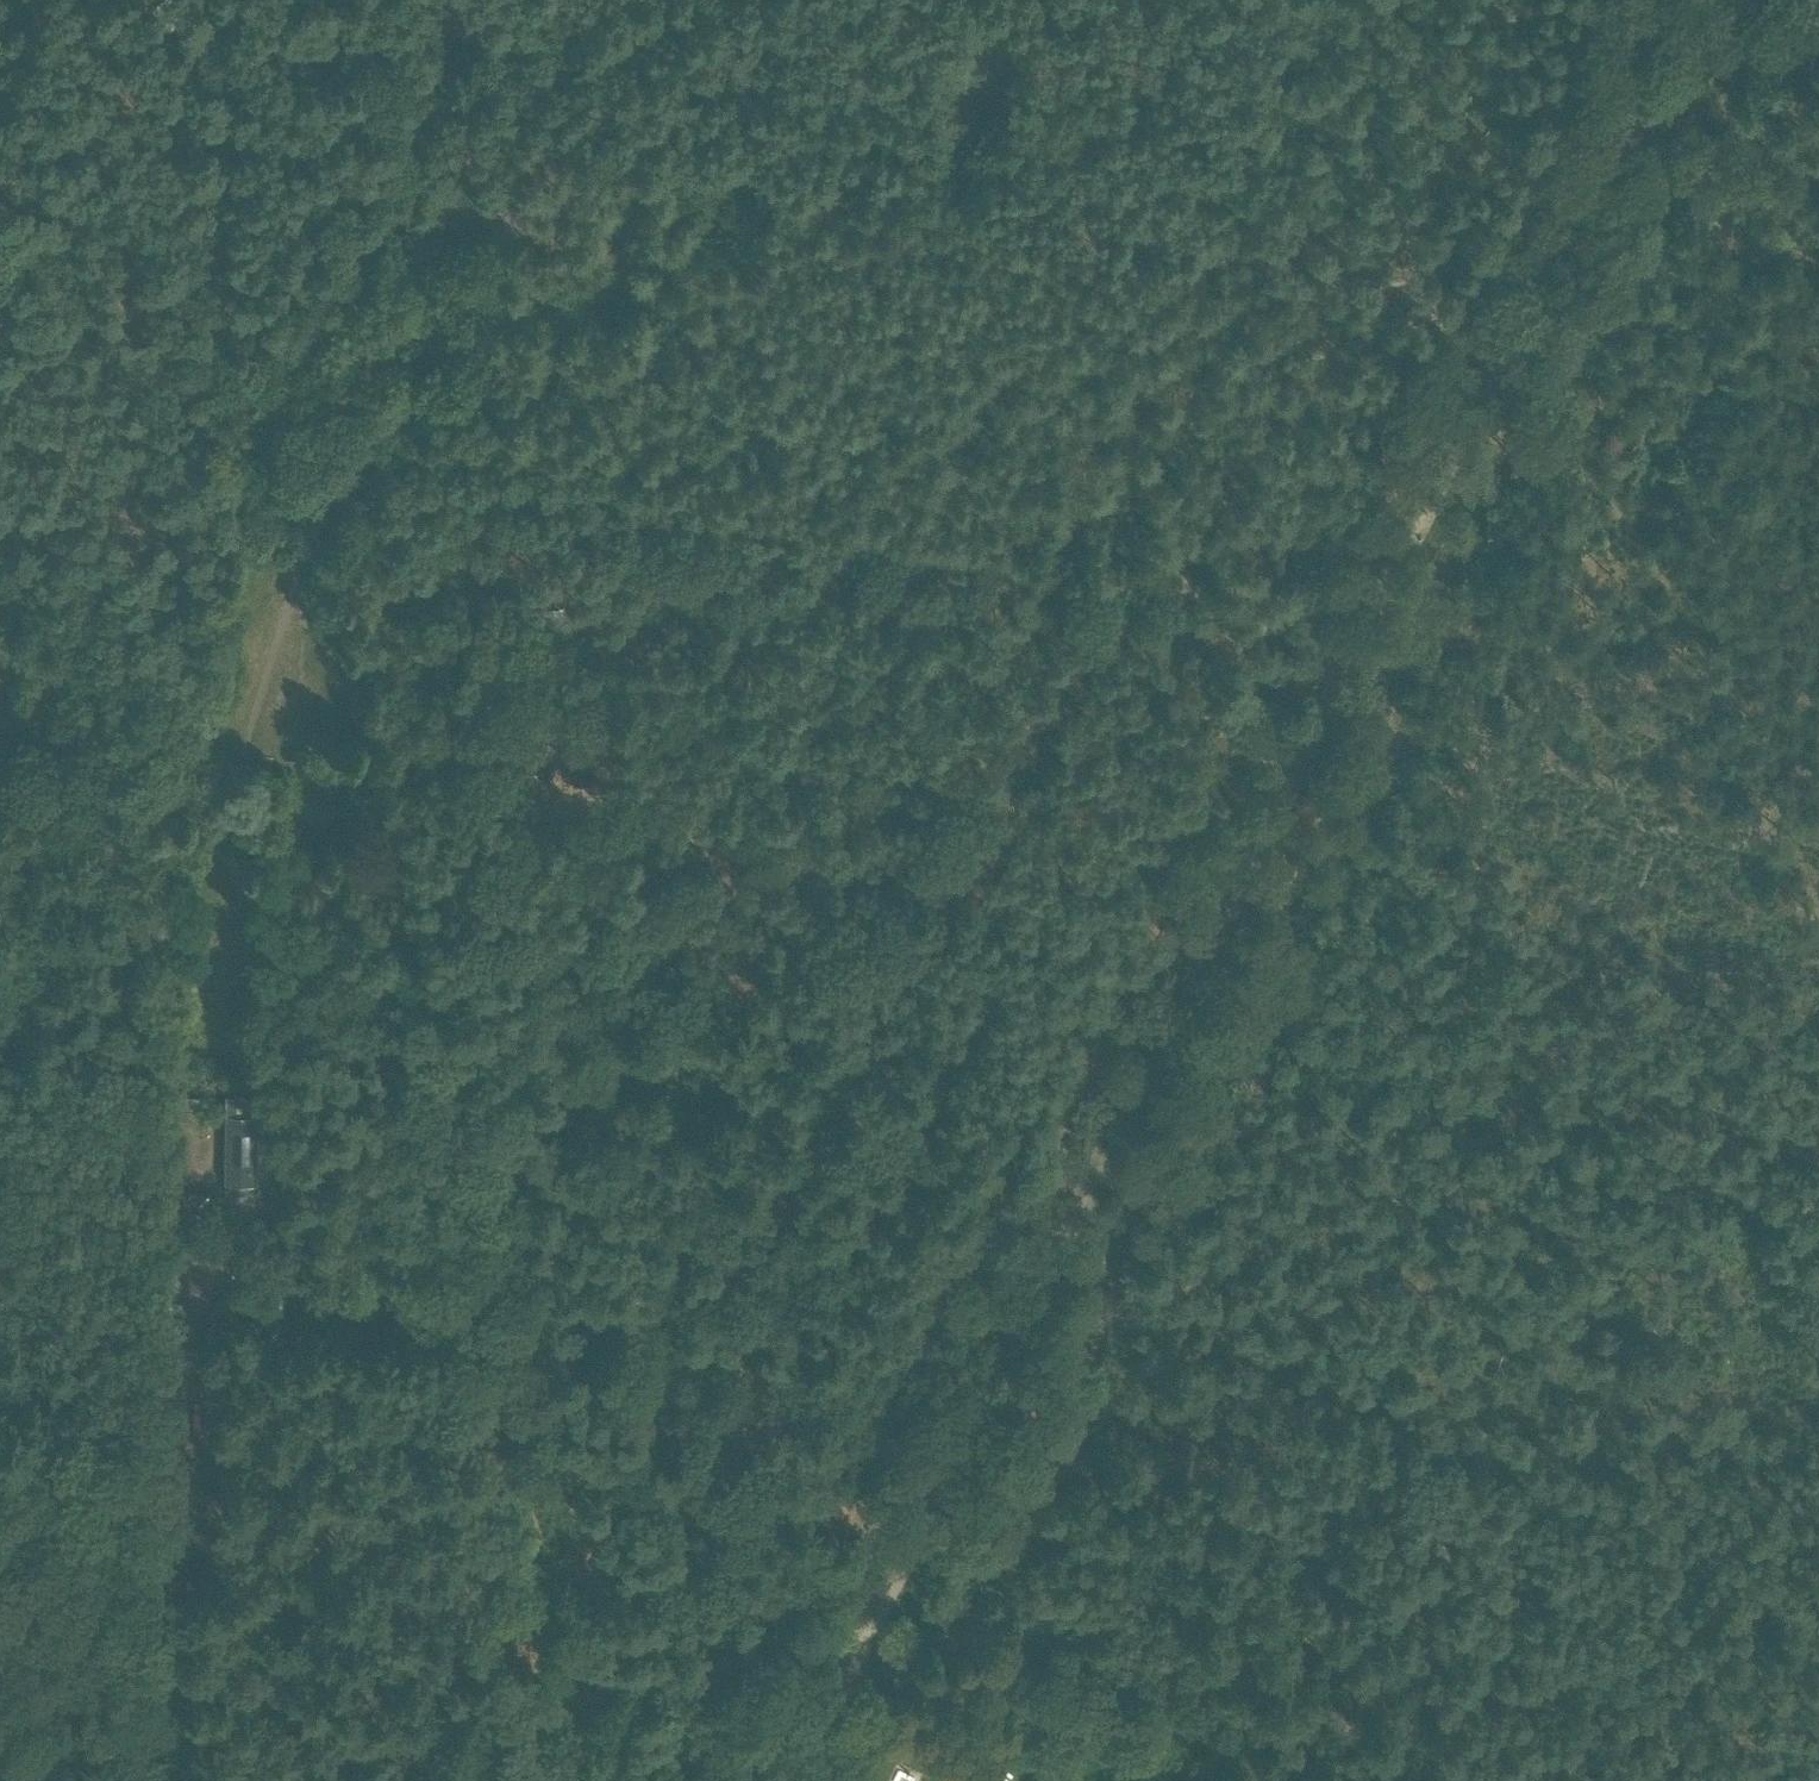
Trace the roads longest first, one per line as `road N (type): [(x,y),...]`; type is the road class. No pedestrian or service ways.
road 1 (unclassified): [(799,1780),(1563,275),(1767,0)]
road 2 (track): [(209,1271),(508,1285),(399,784),(358,682),(399,579),(360,480),(361,321),(369,268),(430,154),(451,0)]
road 3 (track): [(465,0),(841,75),(1198,120)]
road 4 (track): [(483,1169),(366,1176),(272,1139),(197,1135),(21,1155),(0,1178)]
road 5 (track): [(172,1750),(209,1271)]
road 6 (track): [(206,0),(211,229),(253,375)]
road 7 (track): [(496,1226),(538,1224),(833,1311)]
road 8 (track): [(253,375),(358,682)]
road 9 (track): [(508,1285),(578,1430)]
road 10 (track): [(402,799),(543,724)]
road 11 (track): [(197,1135),(197,1213),(209,1271)]

